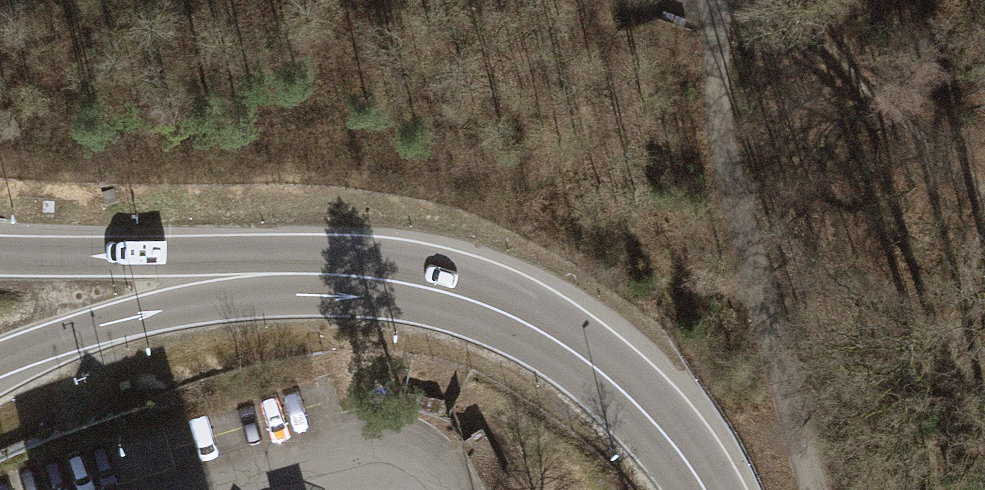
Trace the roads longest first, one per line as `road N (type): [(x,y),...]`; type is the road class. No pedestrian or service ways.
road 1 (motorway): [(735,489),(685,414),(608,347),(535,301),(343,252),(0,256)]
road 2 (motorway): [(0,363),(56,340),(249,294),(341,292),(437,307),(518,340),(592,390),(685,489)]

